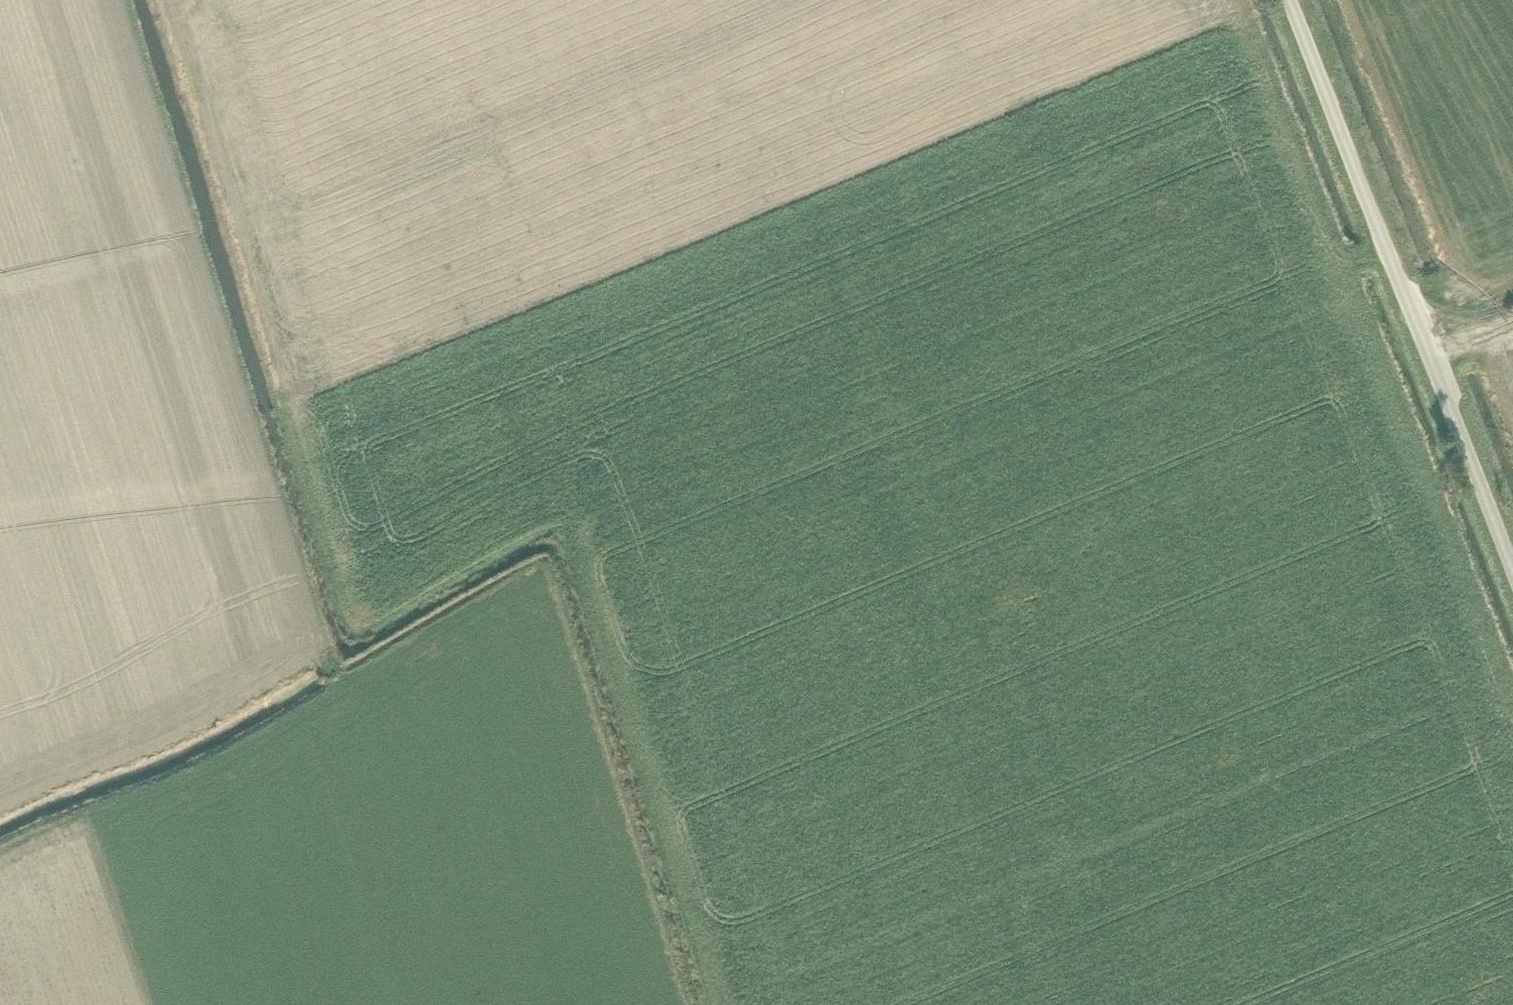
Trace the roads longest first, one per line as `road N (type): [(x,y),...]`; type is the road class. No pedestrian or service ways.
road 1 (unclassified): [(1512,566),(1285,0)]

